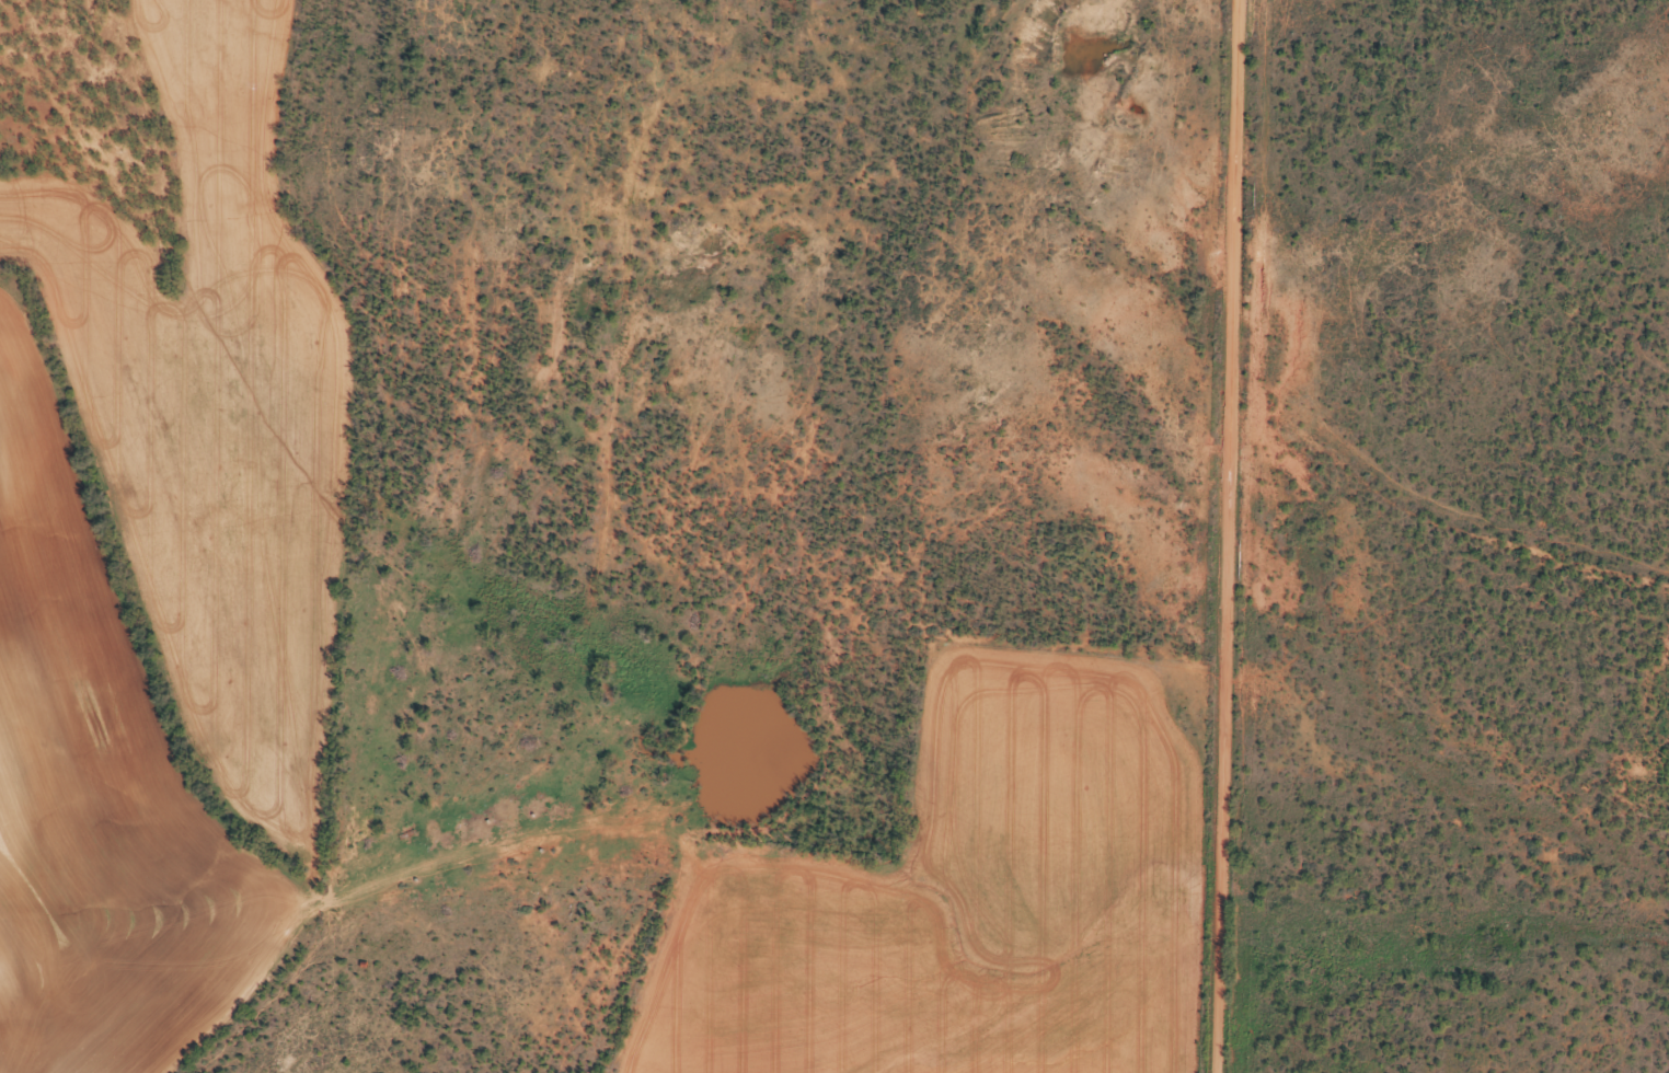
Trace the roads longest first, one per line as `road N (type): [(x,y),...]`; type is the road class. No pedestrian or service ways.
road 1 (residential): [(1217,1072),(1242,0)]

